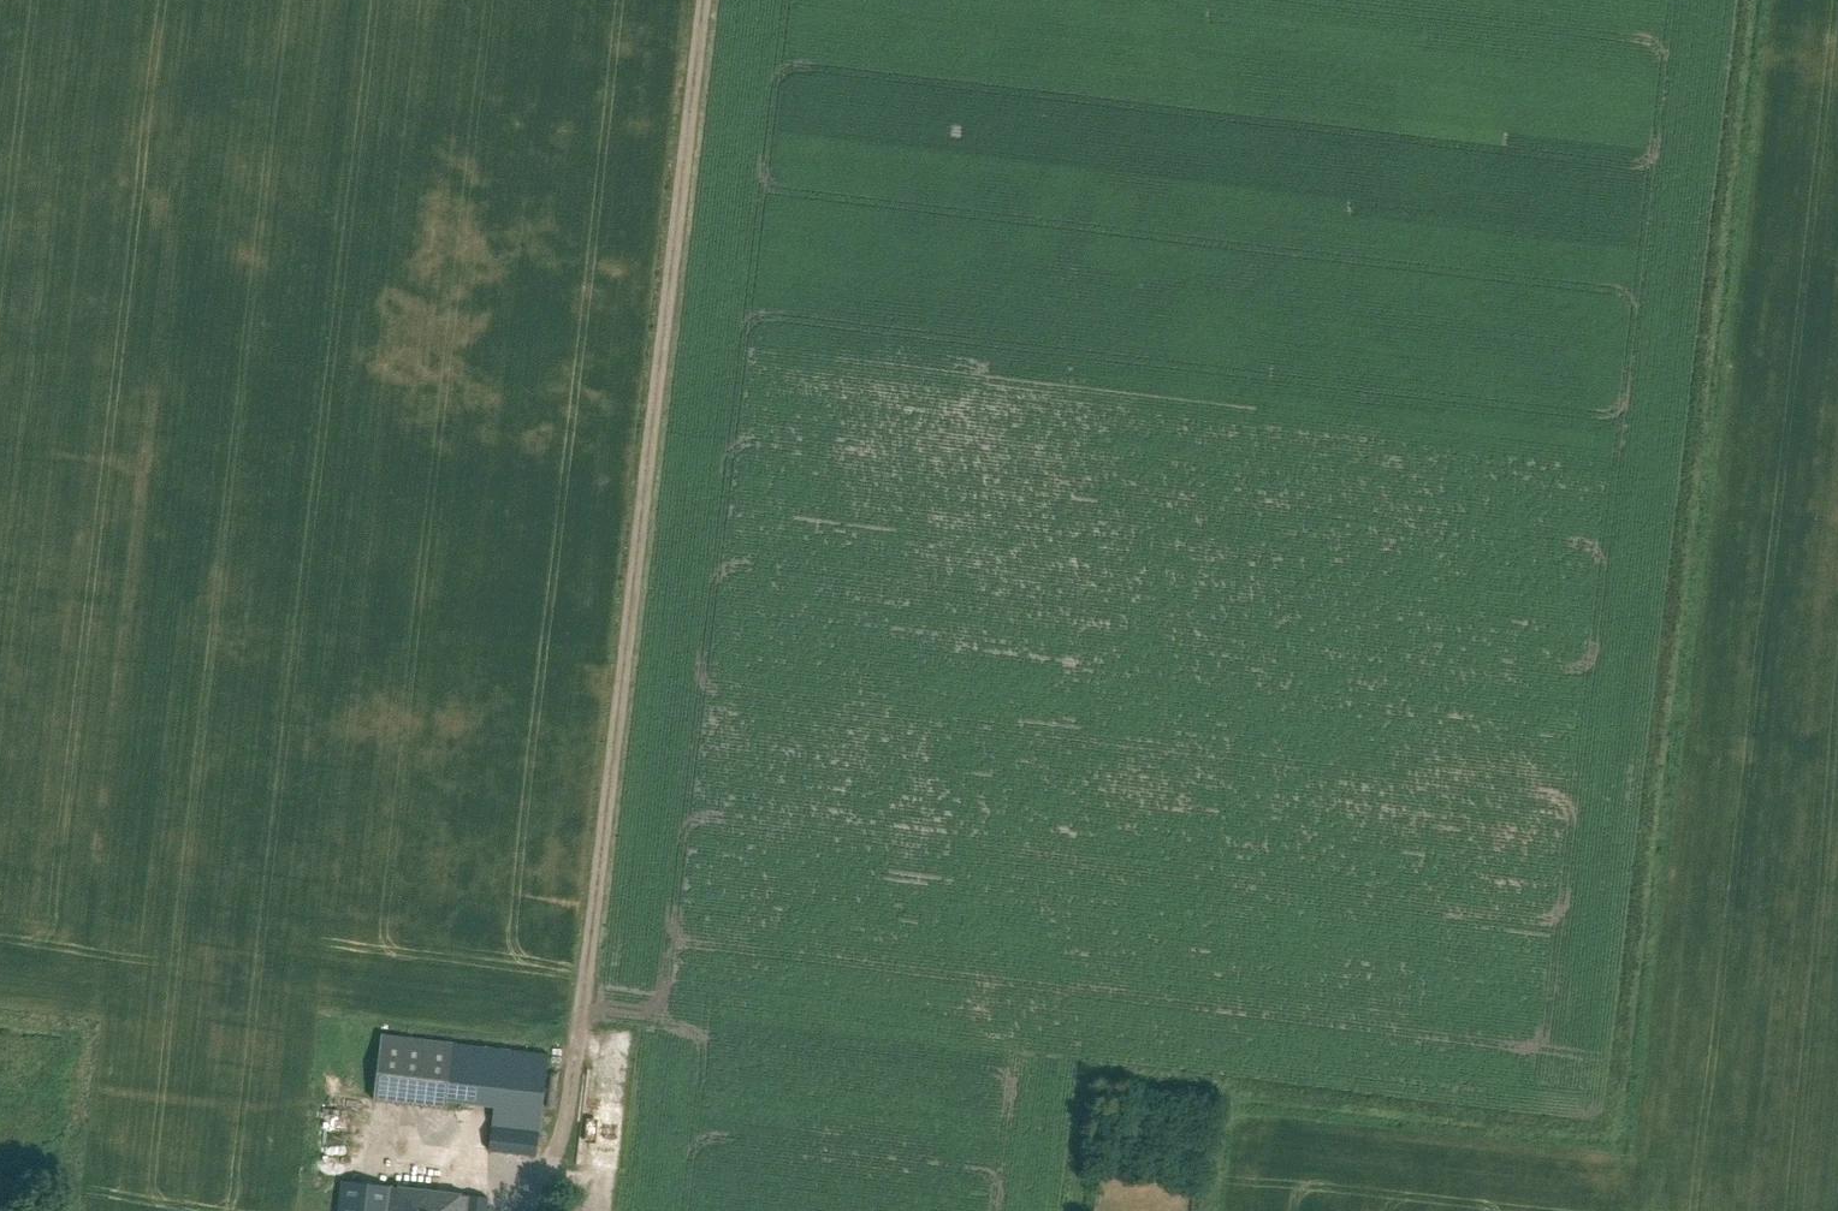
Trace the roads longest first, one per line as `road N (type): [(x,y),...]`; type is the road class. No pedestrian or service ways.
road 1 (track): [(705,0),(572,1093),(562,1150),(521,1210)]

